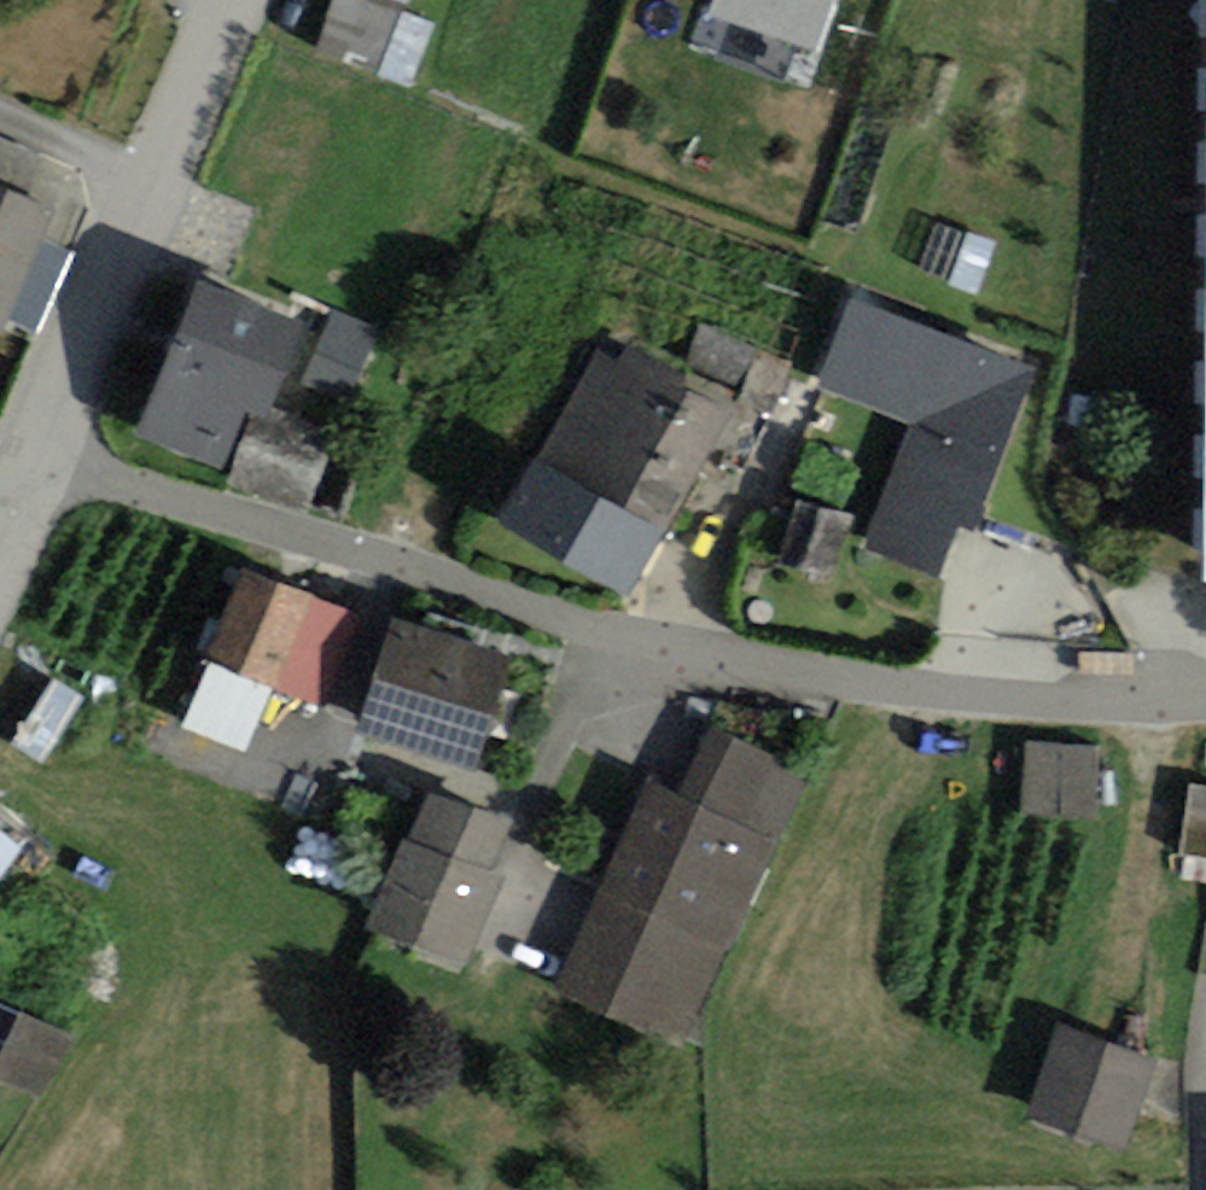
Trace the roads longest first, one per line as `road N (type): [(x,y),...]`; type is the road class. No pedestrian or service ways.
road 1 (residential): [(37,452),(590,629),(990,698),(1205,691)]
road 2 (residential): [(37,452),(156,178)]
road 3 (residential): [(156,178),(233,0)]
road 4 (residential): [(156,178),(0,110)]

